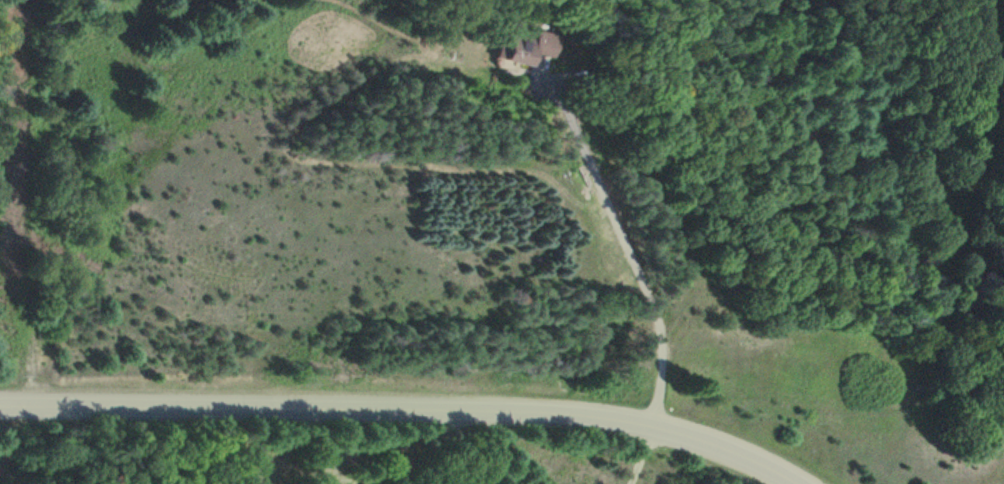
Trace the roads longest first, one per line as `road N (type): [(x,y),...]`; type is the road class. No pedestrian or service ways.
road 1 (tertiary): [(796,483),(662,430),(594,421),(0,409)]

